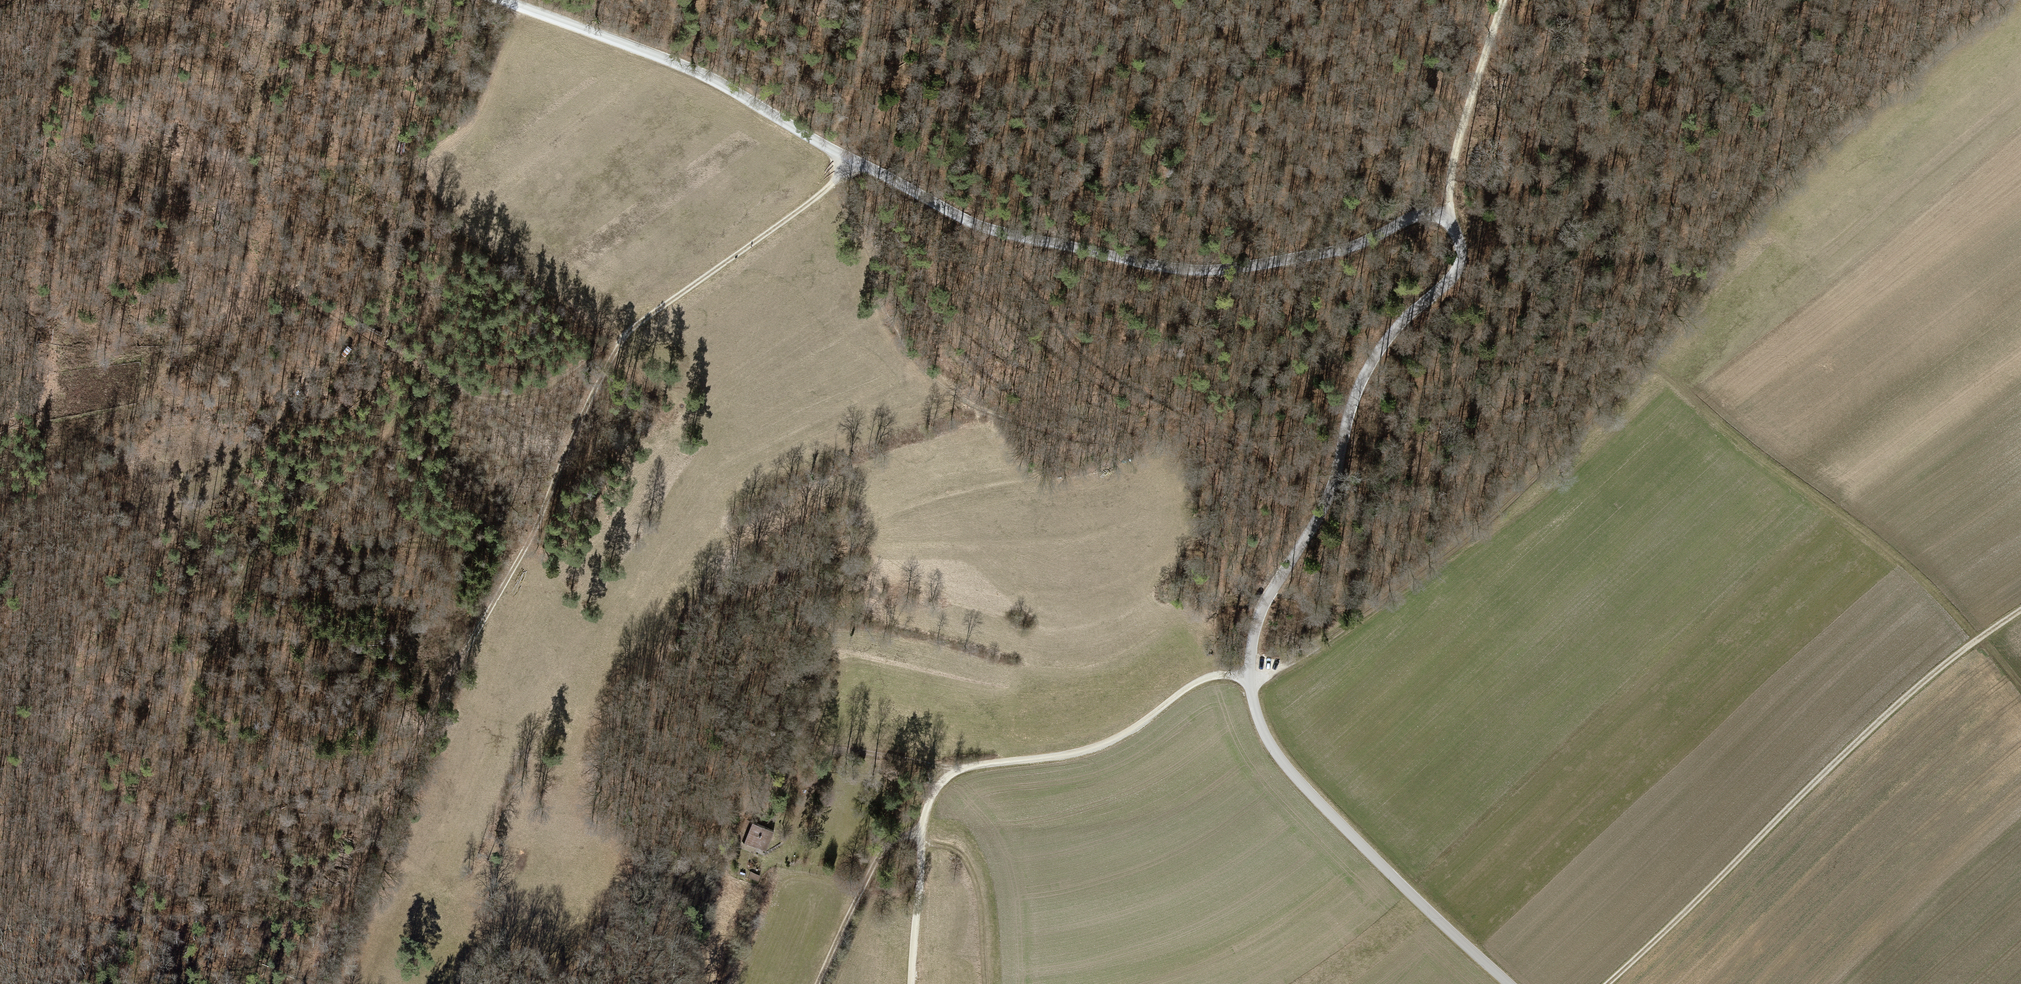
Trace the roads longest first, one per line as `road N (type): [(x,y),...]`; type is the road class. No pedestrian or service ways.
road 1 (tertiary): [(1509,983),(1285,766),(1266,737),(1248,676),(1259,619),(1326,504),(1369,366),(1400,322),(1457,270),(1450,220),(1419,216),(1339,251),(1217,271),(1019,237),(969,222),(704,76),(502,0)]
road 2 (track): [(1248,676),(1289,664),(1437,564),(1647,361),(1779,192),(1920,64),(2006,0)]
road 3 (track): [(834,181),(636,324),(612,351),(534,532),(328,923),(309,983)]
road 4 (track): [(126,983),(146,859),(171,817),(188,692),(229,602),(261,542),(437,377)]
road 5 (track): [(636,324),(544,388),(506,399),(464,394),(261,268),(240,223),(269,0)]
road 6 (track): [(1608,983),(1913,691),(2020,612)]
road 7 (track): [(1224,674),(1186,688),(1098,747),(957,770),(940,784),(922,832),(911,983)]
road 8 (track): [(1647,361),(1928,586),(2020,688)]
road 9 (track): [(957,770),(837,749),(822,759),(785,841)]
road 10 (track): [(1502,0),(1456,150),(1450,220)]
road 11 (track): [(1202,432),(1256,451),(1282,480),(1286,505),(1268,569),(1269,594)]
road 12 (track): [(922,832),(901,835),(884,852),(816,983)]
road 13 (track): [(922,832),(970,866),(985,983)]

